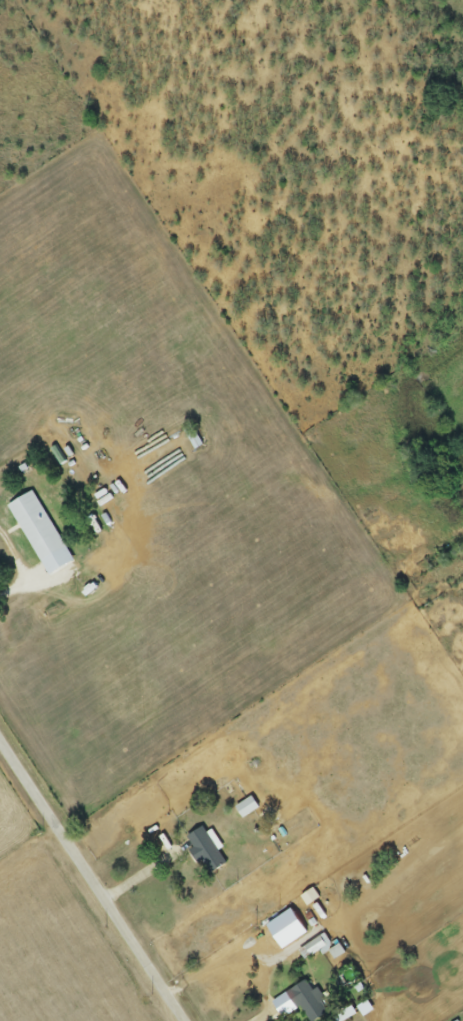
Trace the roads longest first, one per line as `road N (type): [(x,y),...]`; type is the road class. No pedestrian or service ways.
road 1 (residential): [(185,1020),(0,736)]

